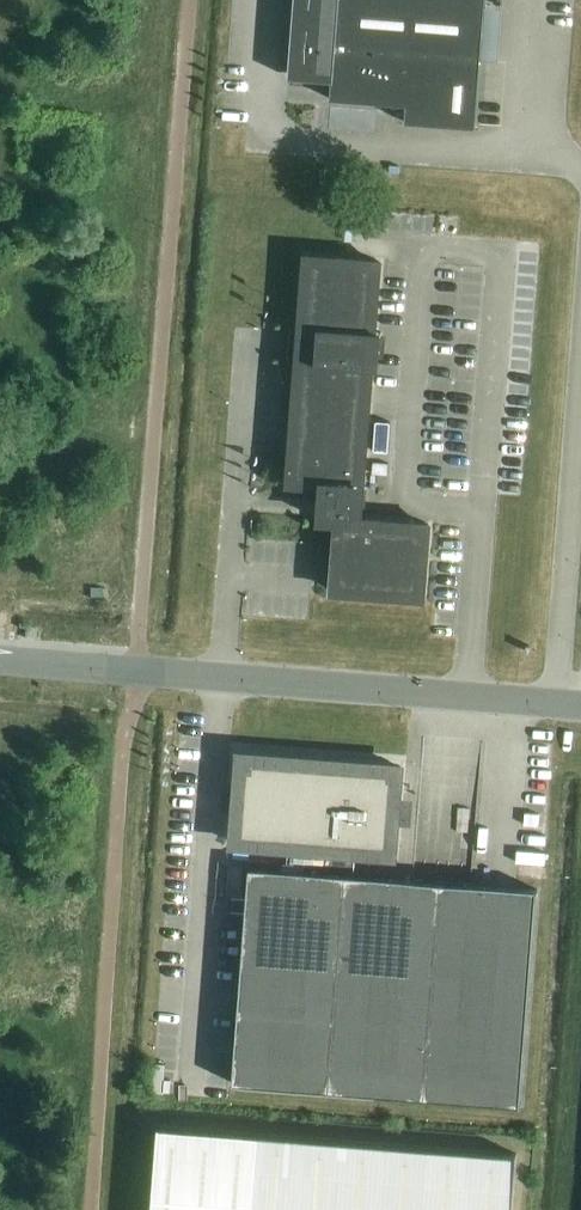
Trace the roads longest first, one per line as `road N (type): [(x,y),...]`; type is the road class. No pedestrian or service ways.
road 1 (residential): [(0,662),(580,706)]

